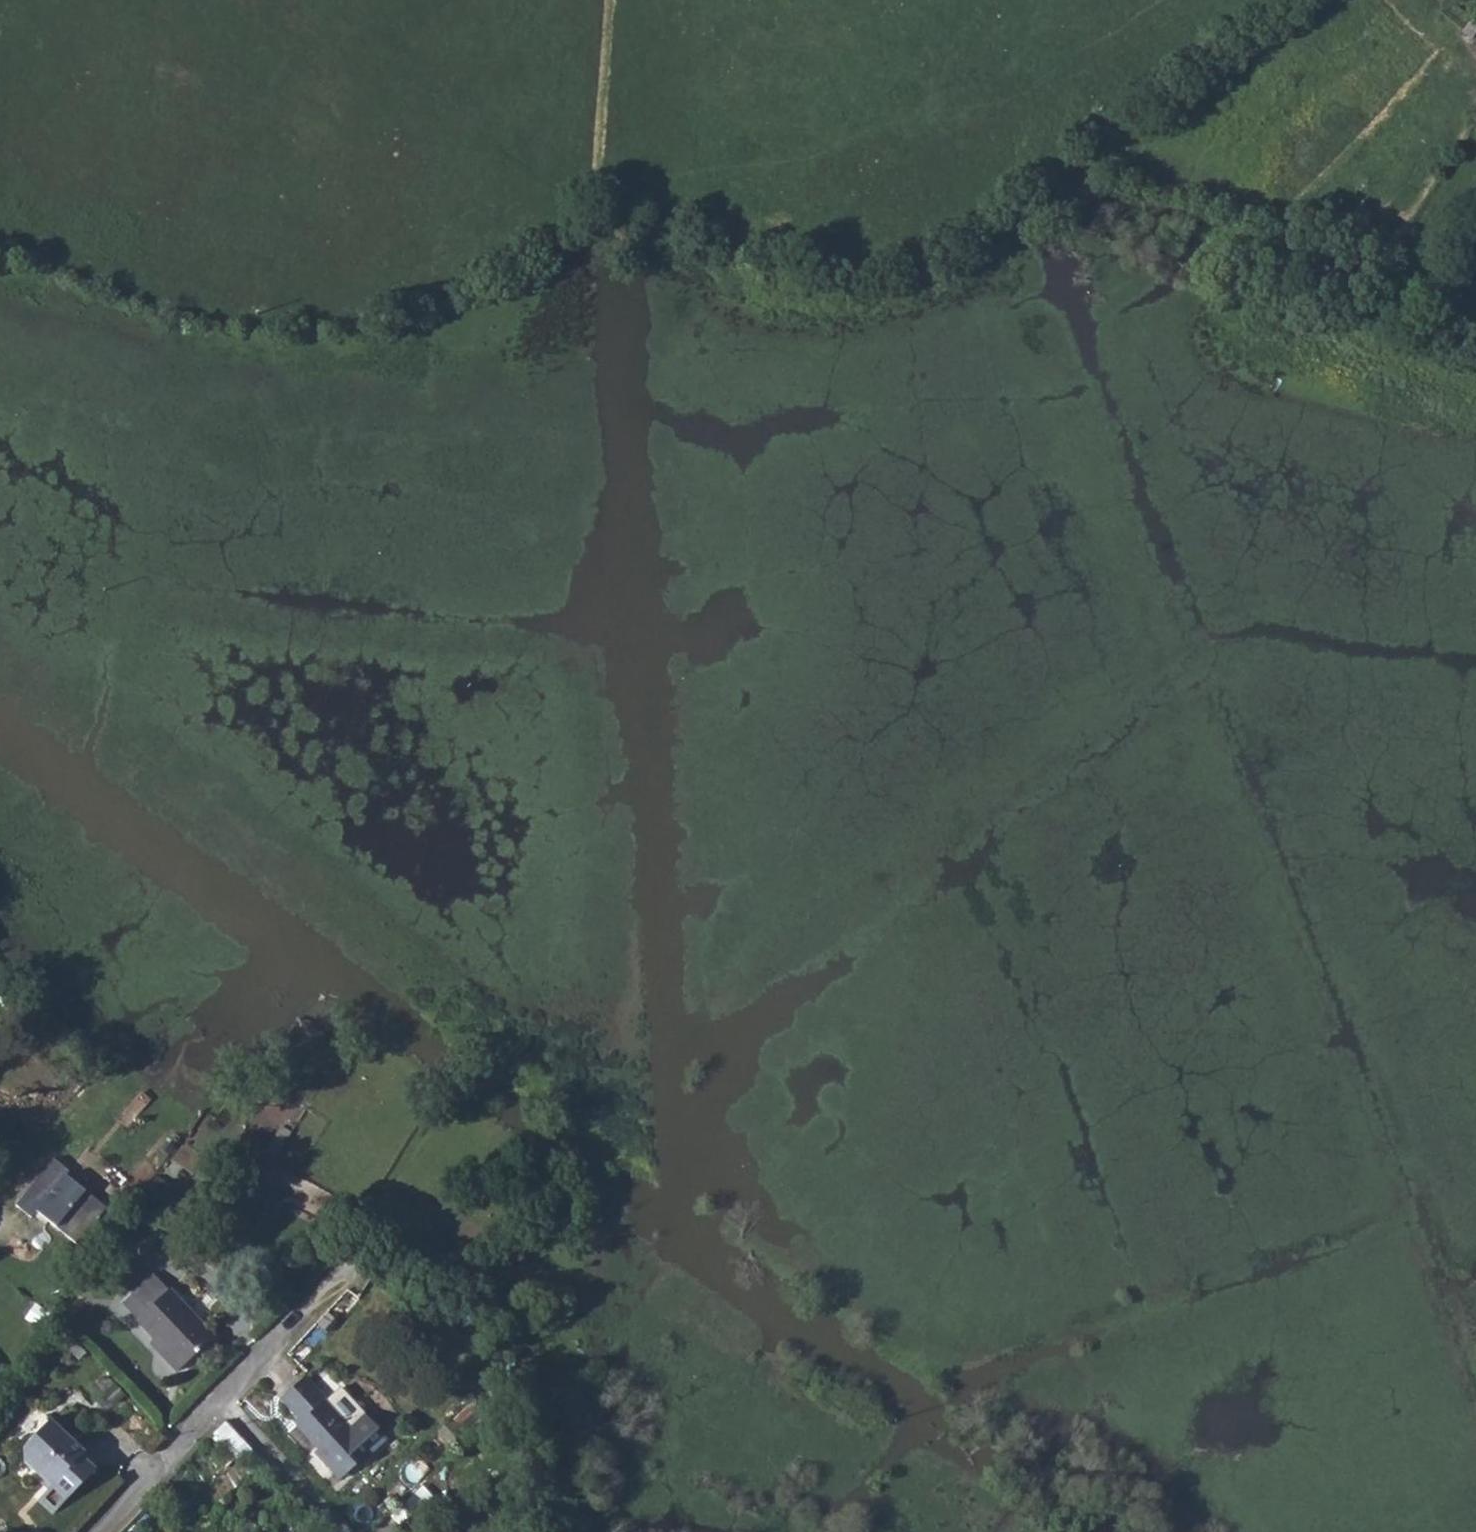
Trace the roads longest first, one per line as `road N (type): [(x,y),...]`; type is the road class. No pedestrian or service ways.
road 1 (residential): [(96,1531),(298,1313)]

